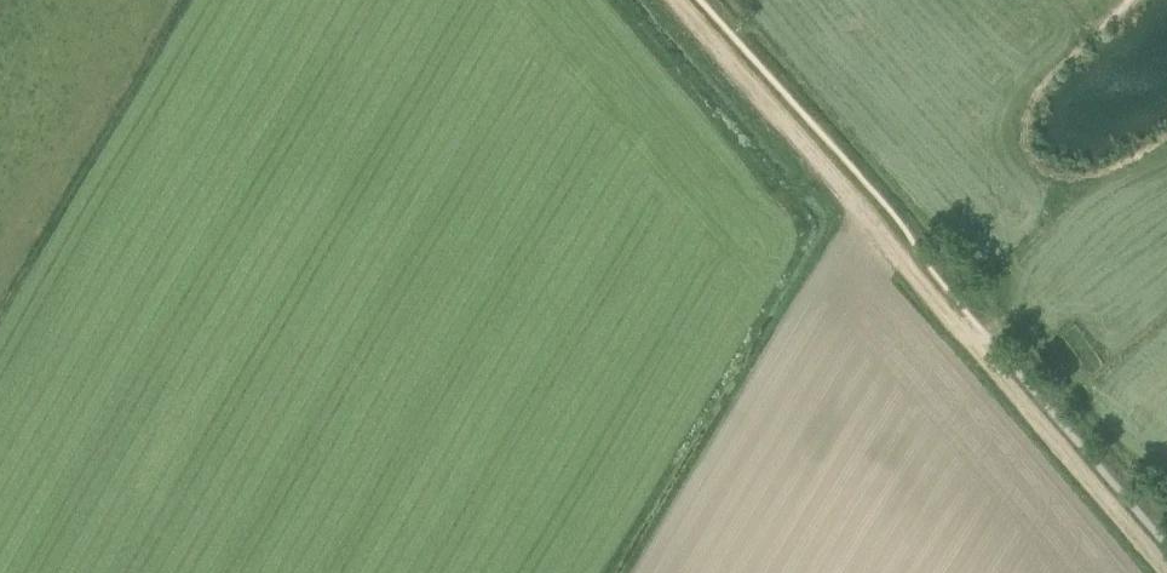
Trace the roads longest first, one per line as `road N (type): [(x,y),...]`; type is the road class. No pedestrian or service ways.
road 1 (track): [(681,0),(1166,572)]

